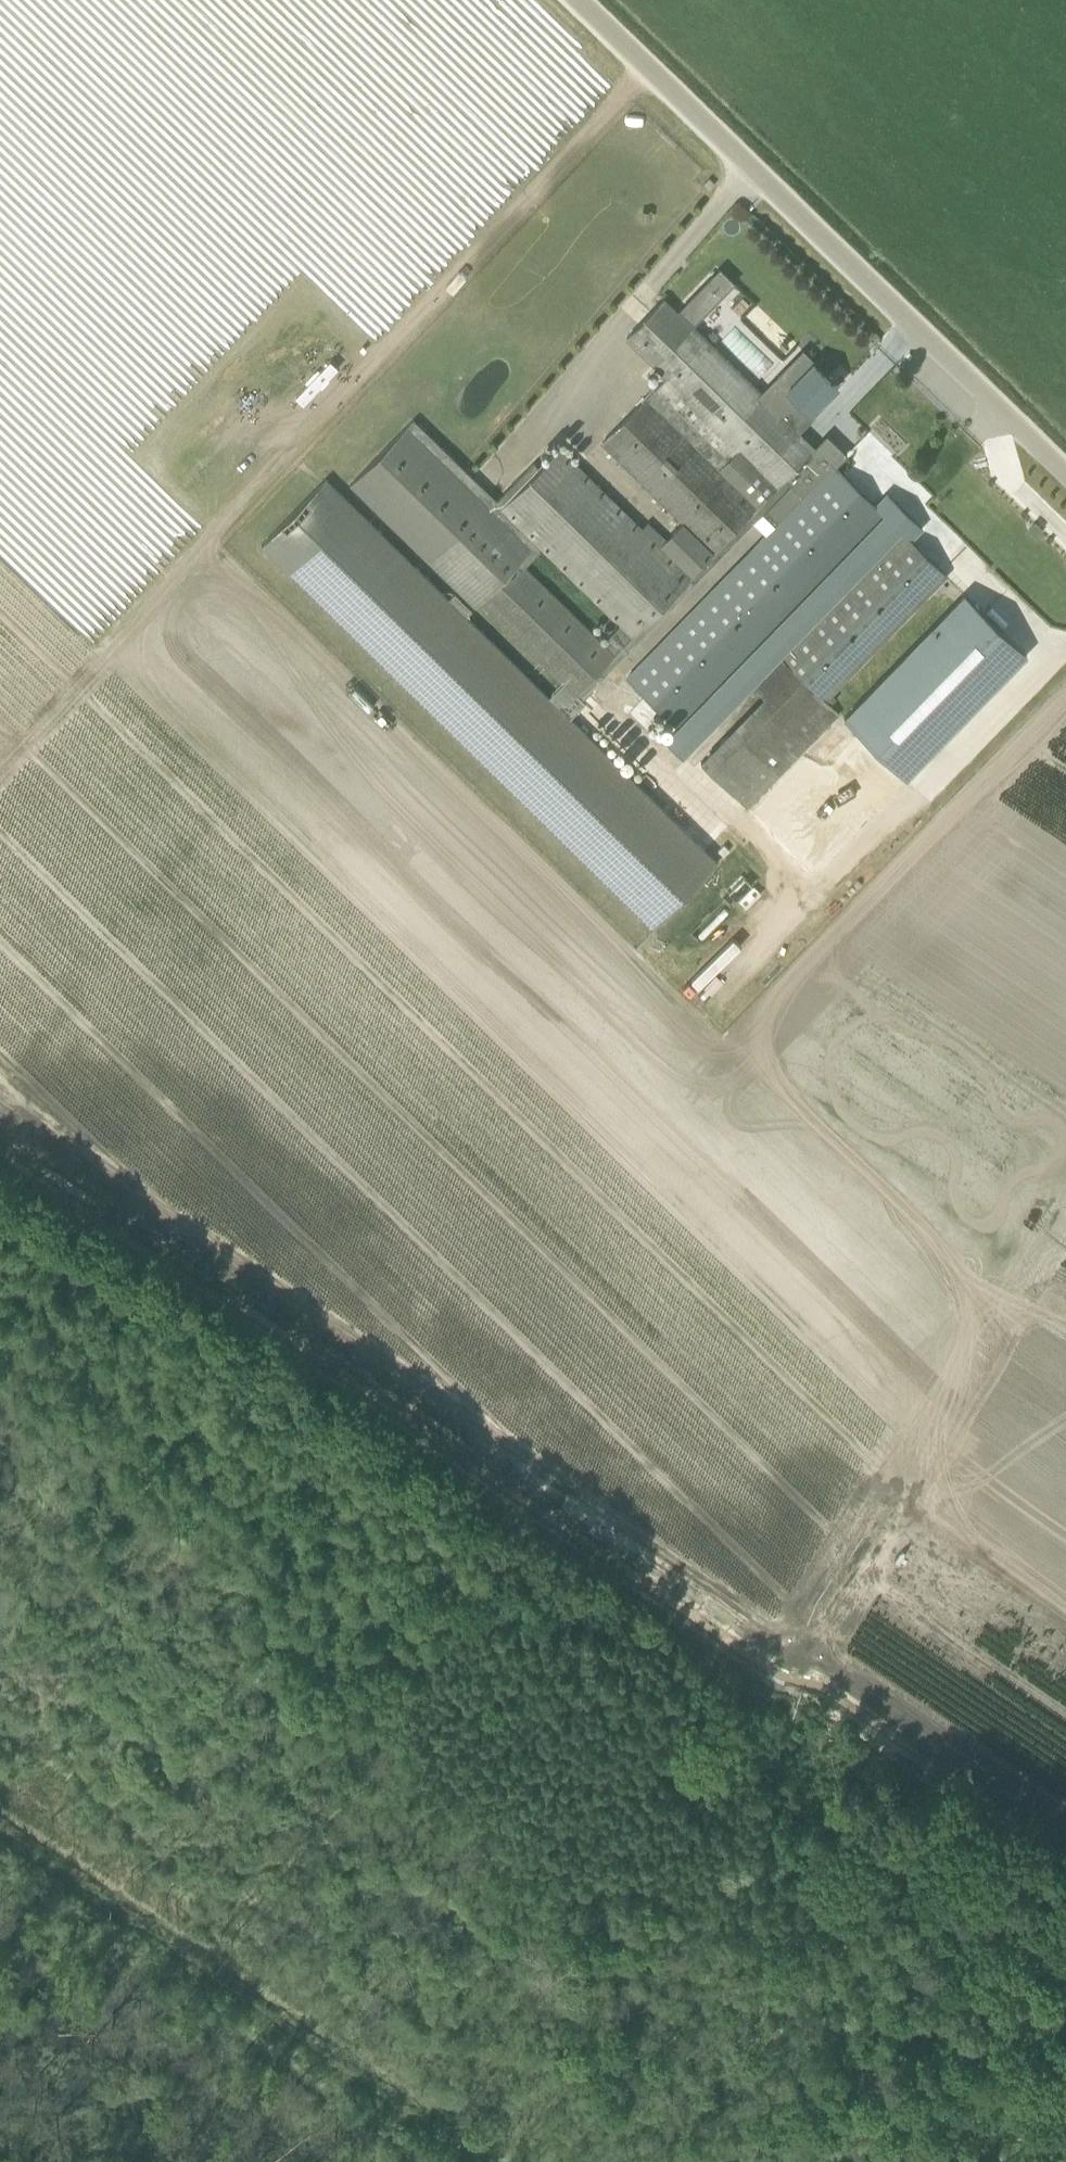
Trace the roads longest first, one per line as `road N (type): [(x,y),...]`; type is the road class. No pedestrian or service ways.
road 1 (tertiary): [(1065,471),(577,0)]

